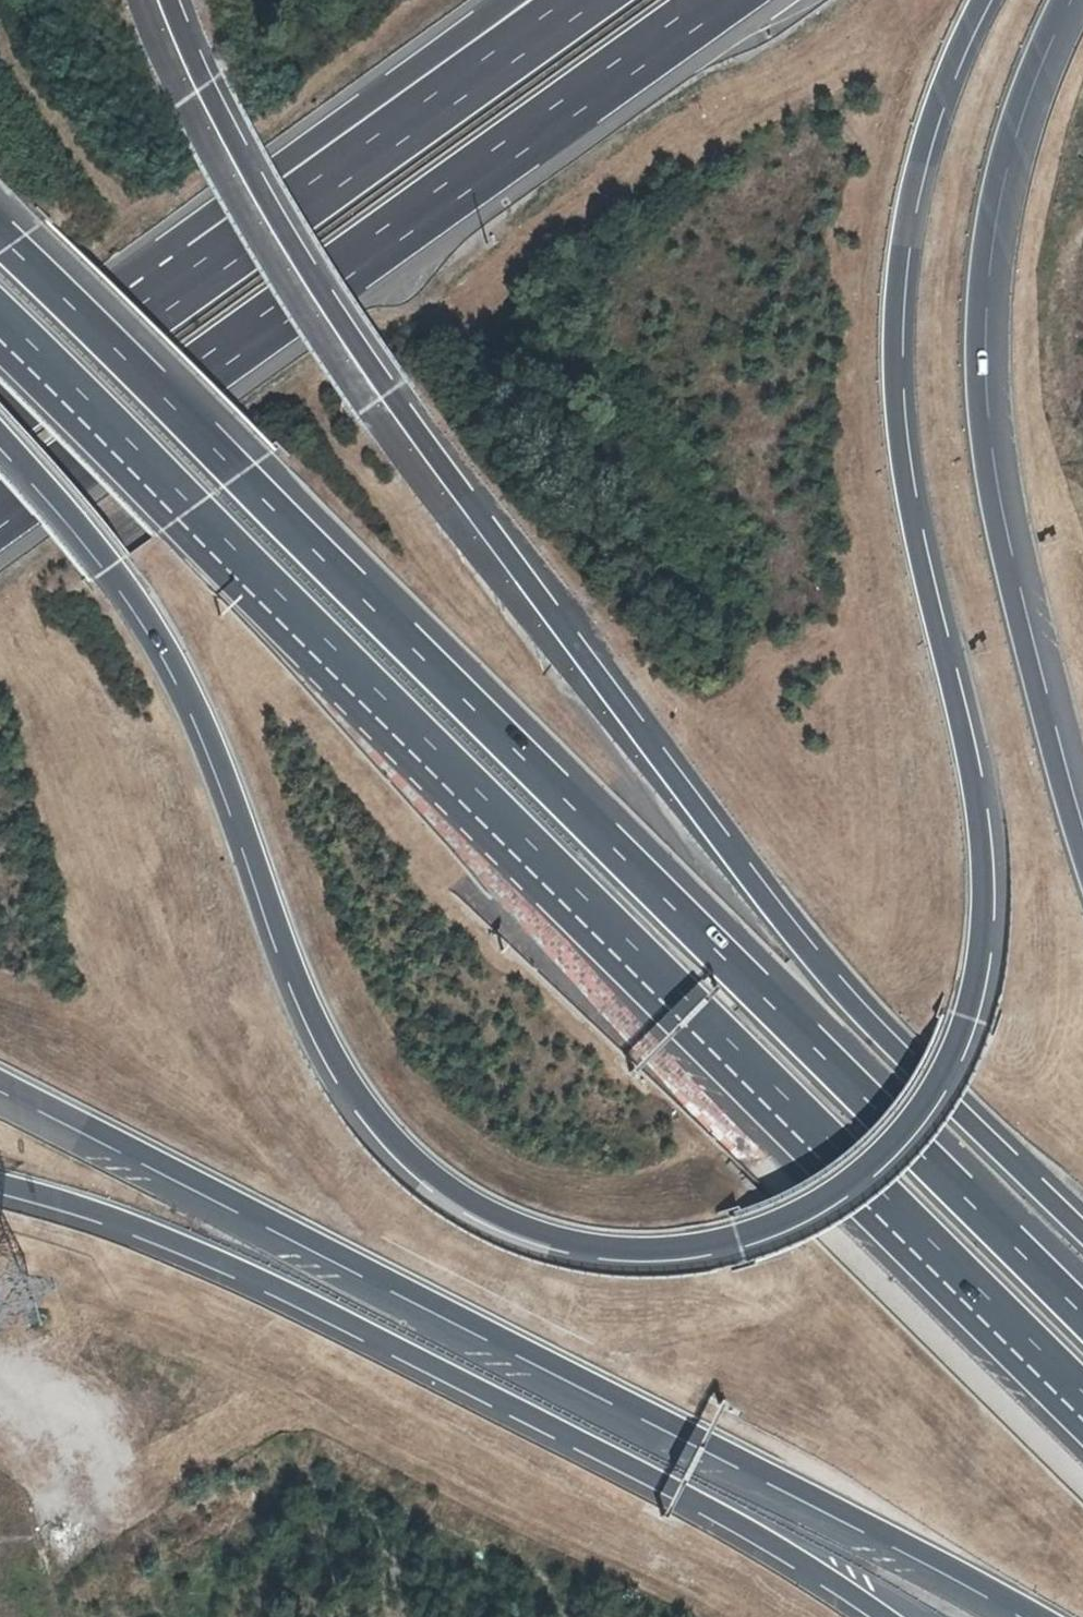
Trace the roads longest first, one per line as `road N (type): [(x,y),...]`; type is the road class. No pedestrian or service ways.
road 1 (motorway): [(0,431),(68,507),(170,651),(214,747),(310,1008),(340,1070),(393,1139),(490,1212),(596,1248),(703,1247),(787,1221),(857,1181),(929,1102),(961,1041),(983,950),(976,780),(914,530),(894,345),(910,194),(938,99),(982,0)]
road 2 (motorway): [(1082,1311),(0,230)]
road 3 (motorway): [(0,326),(1082,1401)]
road 4 (motorway): [(1082,1232),(857,1014),(386,394),(268,213)]
road 5 (motorway): [(0,1082),(1039,1616)]
road 6 (motorway): [(0,1188),(106,1219),(352,1327),(753,1537),(882,1616)]
road 7 (motorway): [(1082,860),(986,491),(976,398),(976,307),(998,162),(1058,0)]
road 8 (motorway): [(0,510),(713,0)]
road 9 (motorway): [(579,0),(206,265)]
road 10 (motorway): [(523,0),(268,213)]
road 11 (motorway): [(206,265),(0,412)]
road 12 (motorway): [(268,213),(201,90),(166,0)]

